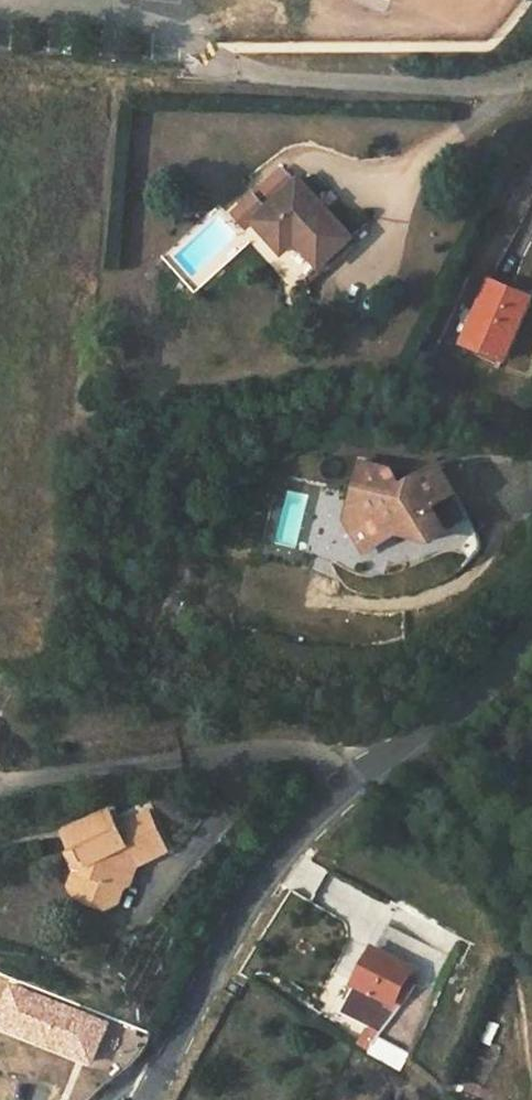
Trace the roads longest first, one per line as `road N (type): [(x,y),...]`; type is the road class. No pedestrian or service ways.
road 1 (residential): [(145,1099),(236,915),(289,837),(348,780),(491,680),(531,632)]
road 2 (track): [(253,77),(0,71)]

